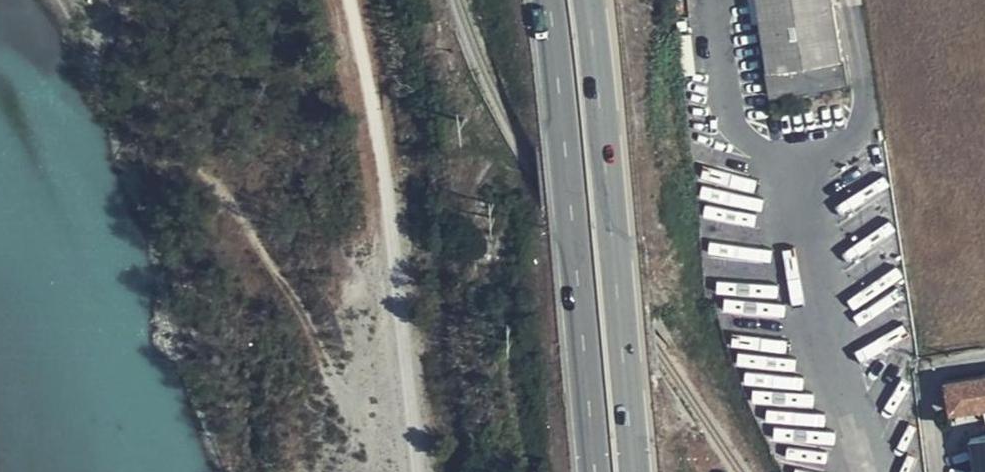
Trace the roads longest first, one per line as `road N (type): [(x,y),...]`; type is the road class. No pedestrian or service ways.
road 1 (track): [(352,0),(373,105),(419,471)]
road 2 (primary): [(549,0),(597,471)]
road 3 (primary): [(634,471),(590,0)]

